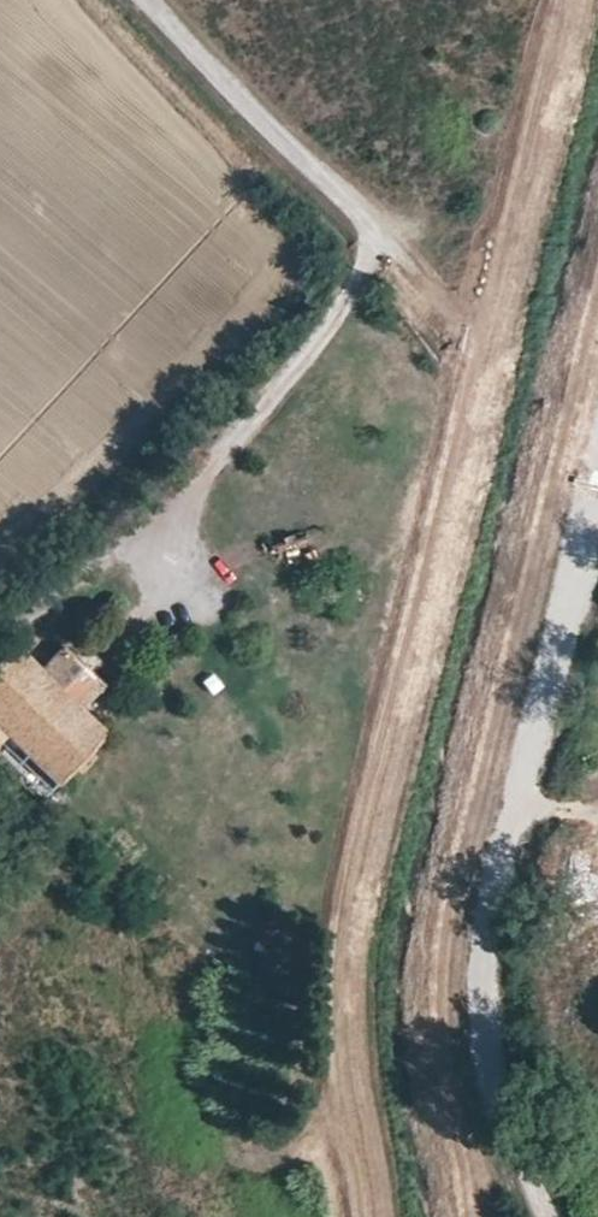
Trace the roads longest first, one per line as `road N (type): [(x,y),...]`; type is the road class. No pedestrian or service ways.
road 1 (track): [(358,1216),(336,976),(360,828),(475,366),(474,328),(401,256),(382,247)]
road 2 (unclassified): [(592,516),(552,598),(483,943),(484,998),(548,1216)]
road 3 (unclassified): [(382,247),(149,0)]

